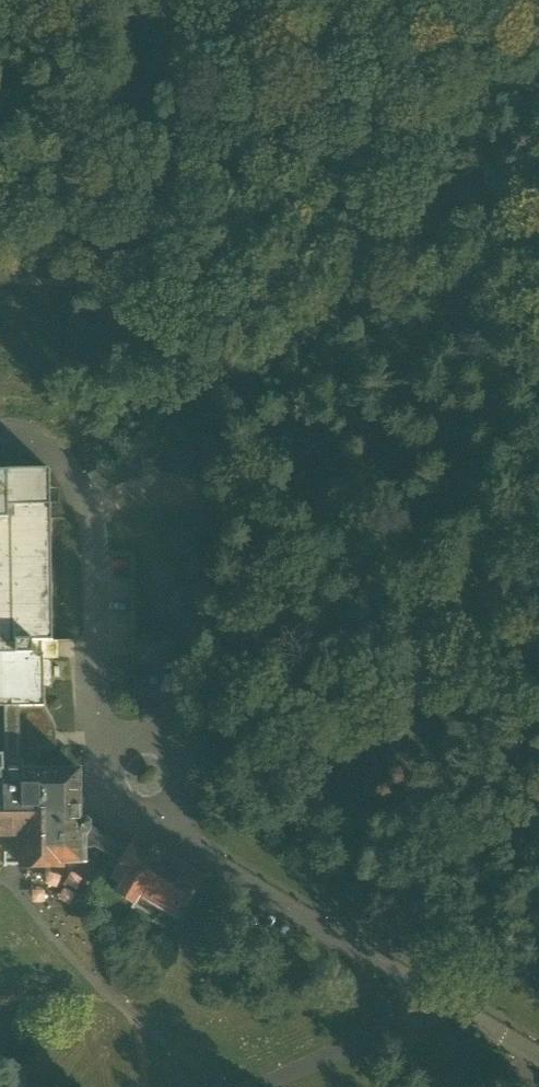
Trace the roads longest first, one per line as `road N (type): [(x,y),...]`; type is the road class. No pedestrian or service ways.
road 1 (track): [(0,282),(104,287),(179,326)]

